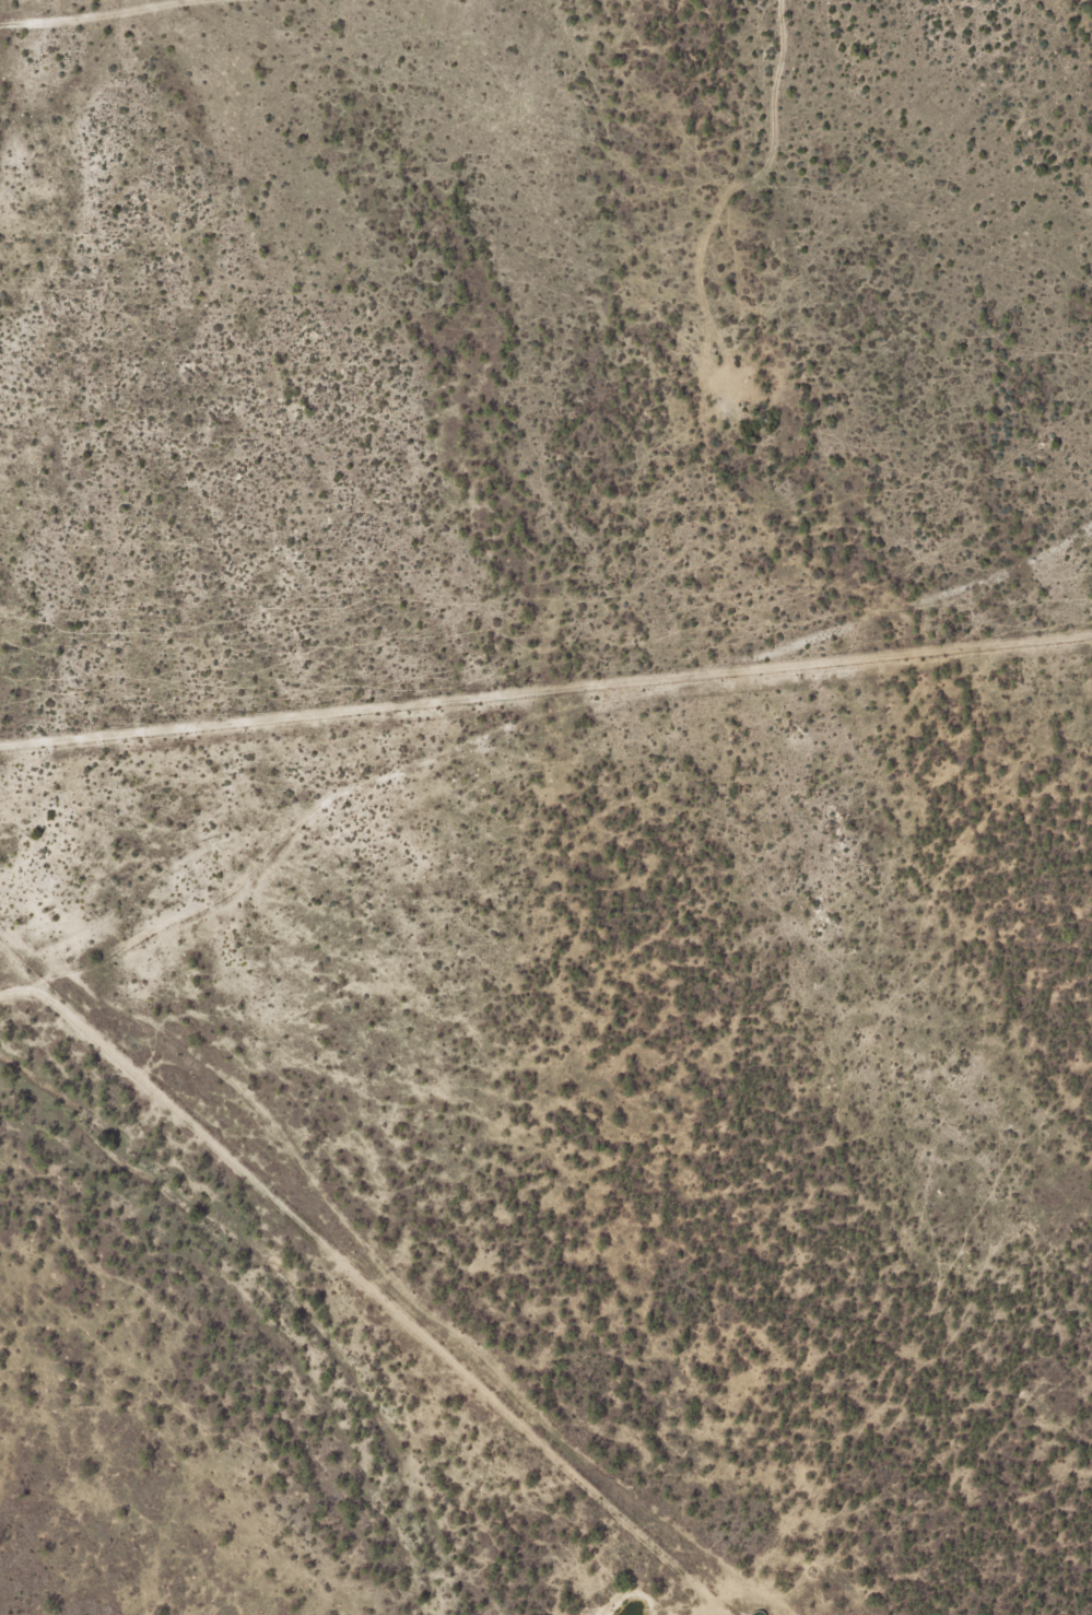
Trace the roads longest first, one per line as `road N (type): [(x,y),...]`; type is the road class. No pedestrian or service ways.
road 1 (residential): [(1091,566),(830,675),(503,769),(153,972),(109,1016),(0,1034)]
road 2 (residential): [(109,1016),(268,1131),(557,1443),(742,1614)]

